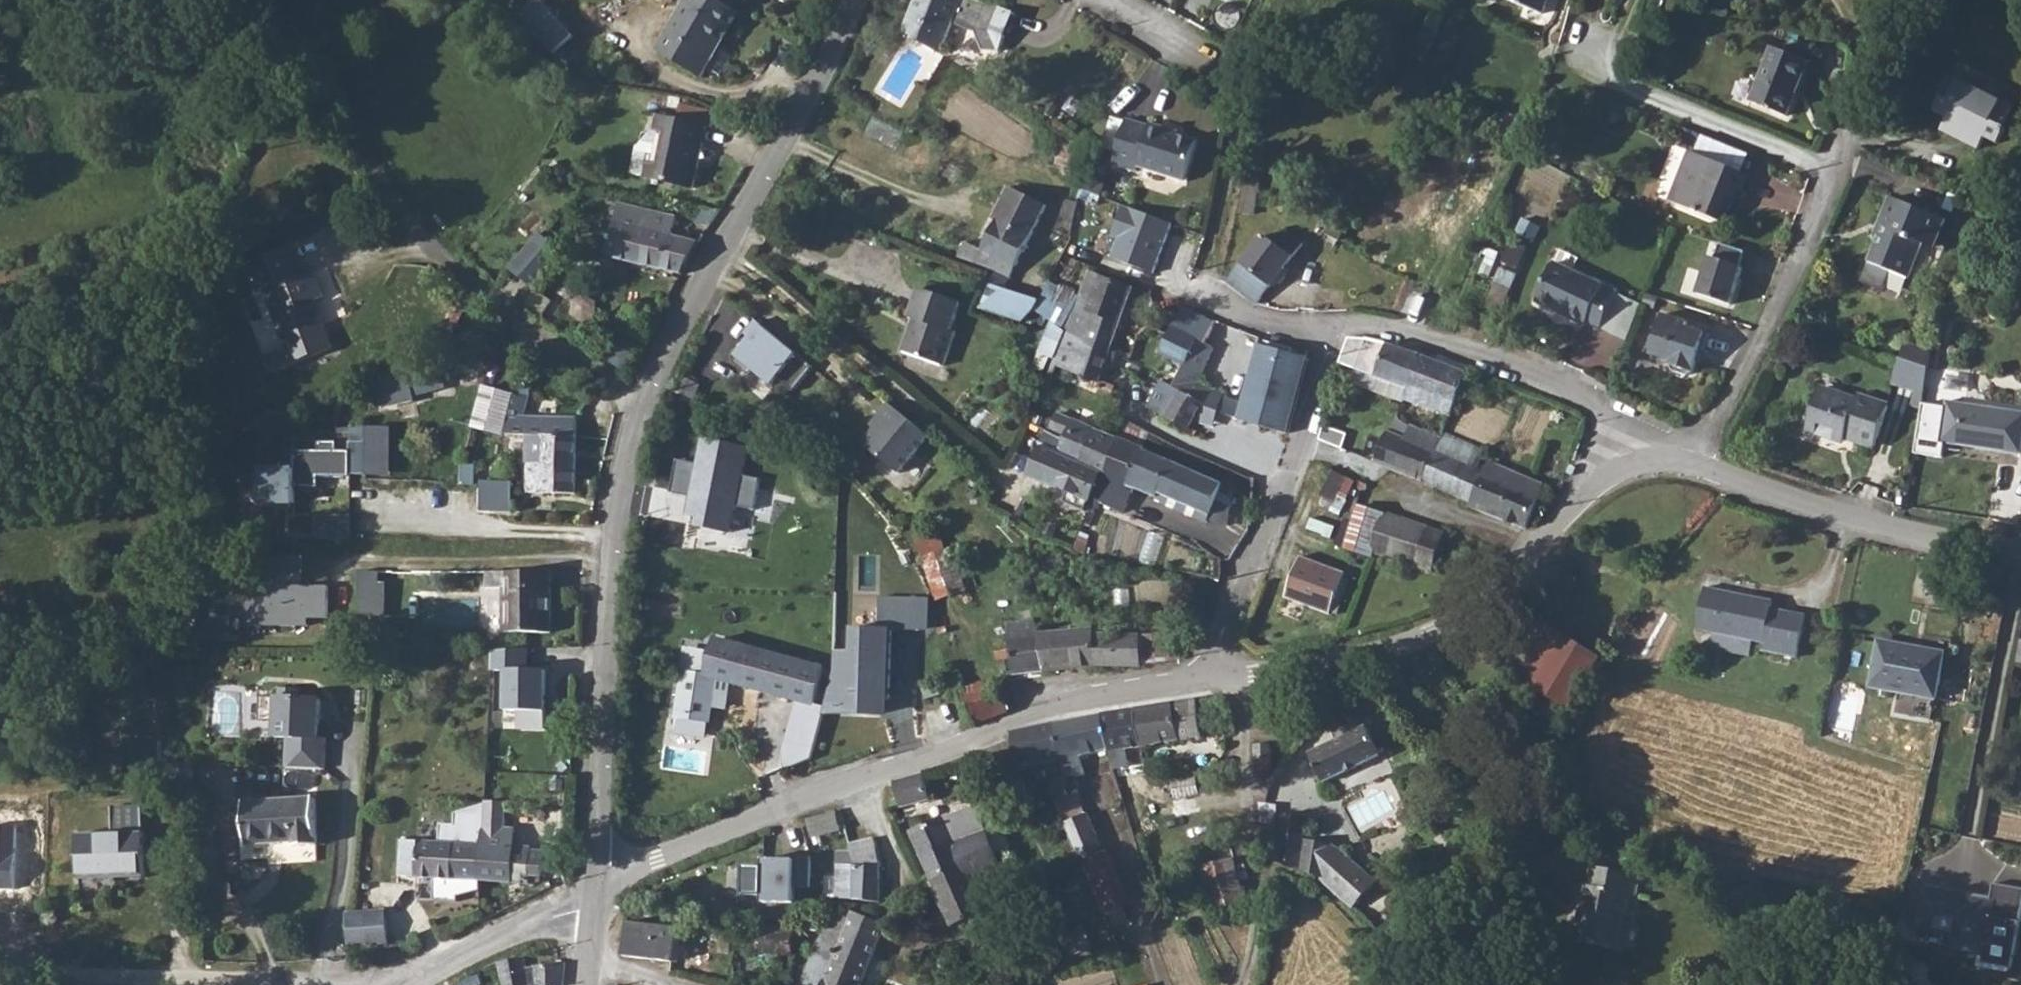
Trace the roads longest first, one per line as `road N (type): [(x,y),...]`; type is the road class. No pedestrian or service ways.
road 1 (tertiary): [(1207,675),(1055,703),(710,839),(597,868)]
road 2 (tertiary): [(1660,461),(1623,469),(1584,498),(1495,592),(1430,633),(1370,656),(1261,669)]
road 3 (tertiary): [(643,409),(620,475),(610,555),(597,868)]
road 4 (tertiary): [(854,0),(828,64),(701,281),(643,409)]
road 5 (residential): [(1323,325),(1380,330),(1554,382),(1645,433),(1660,461)]
road 6 (residential): [(1207,675),(1297,455),(1323,325)]
road 7 (residential): [(1832,169),(1597,72),(1623,0)]
road 8 (tertiary): [(2020,553),(1869,523),(1703,465)]
road 9 (unclassified): [(1242,984),(1258,868),(1231,774),(1261,669)]
road 10 (residential): [(1703,465),(1832,169)]
road 11 (residential): [(272,984),(0,971)]
road 12 (residential): [(643,409),(438,259)]
road 13 (unclassified): [(593,914),(548,918),(400,984)]
road 14 (residential): [(1832,169),(1899,0)]
road 15 (residential): [(1102,0),(1220,63)]
road 16 (residential): [(1210,291),(1258,320),(1323,325)]

